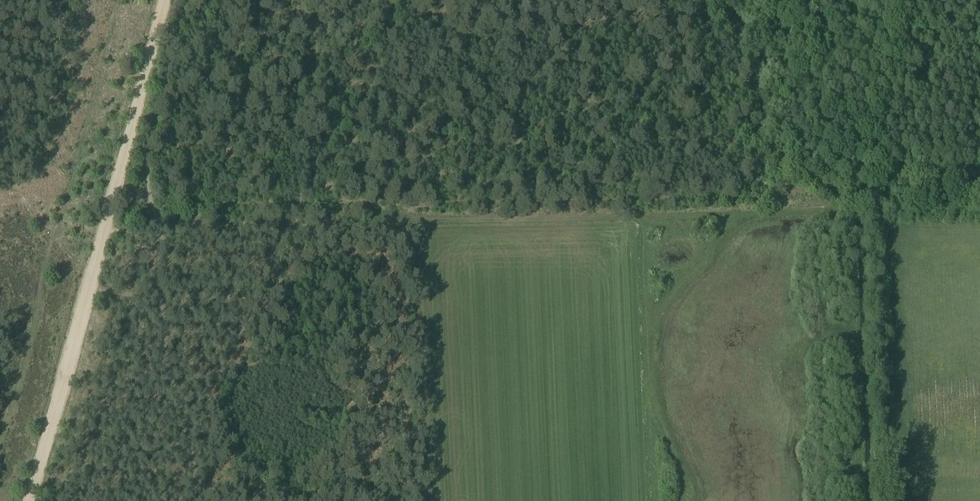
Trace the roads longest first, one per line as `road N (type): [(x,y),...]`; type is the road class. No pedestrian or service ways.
road 1 (track): [(861,500),(851,239),(837,213),(418,219),(365,235),(161,236)]
road 2 (track): [(106,232),(28,500)]
road 3 (track): [(724,0),(747,67),(753,128),(764,153),(813,185)]
road 4 (track): [(114,194),(161,0)]
road 5 (track): [(841,208),(852,196),(979,199)]

